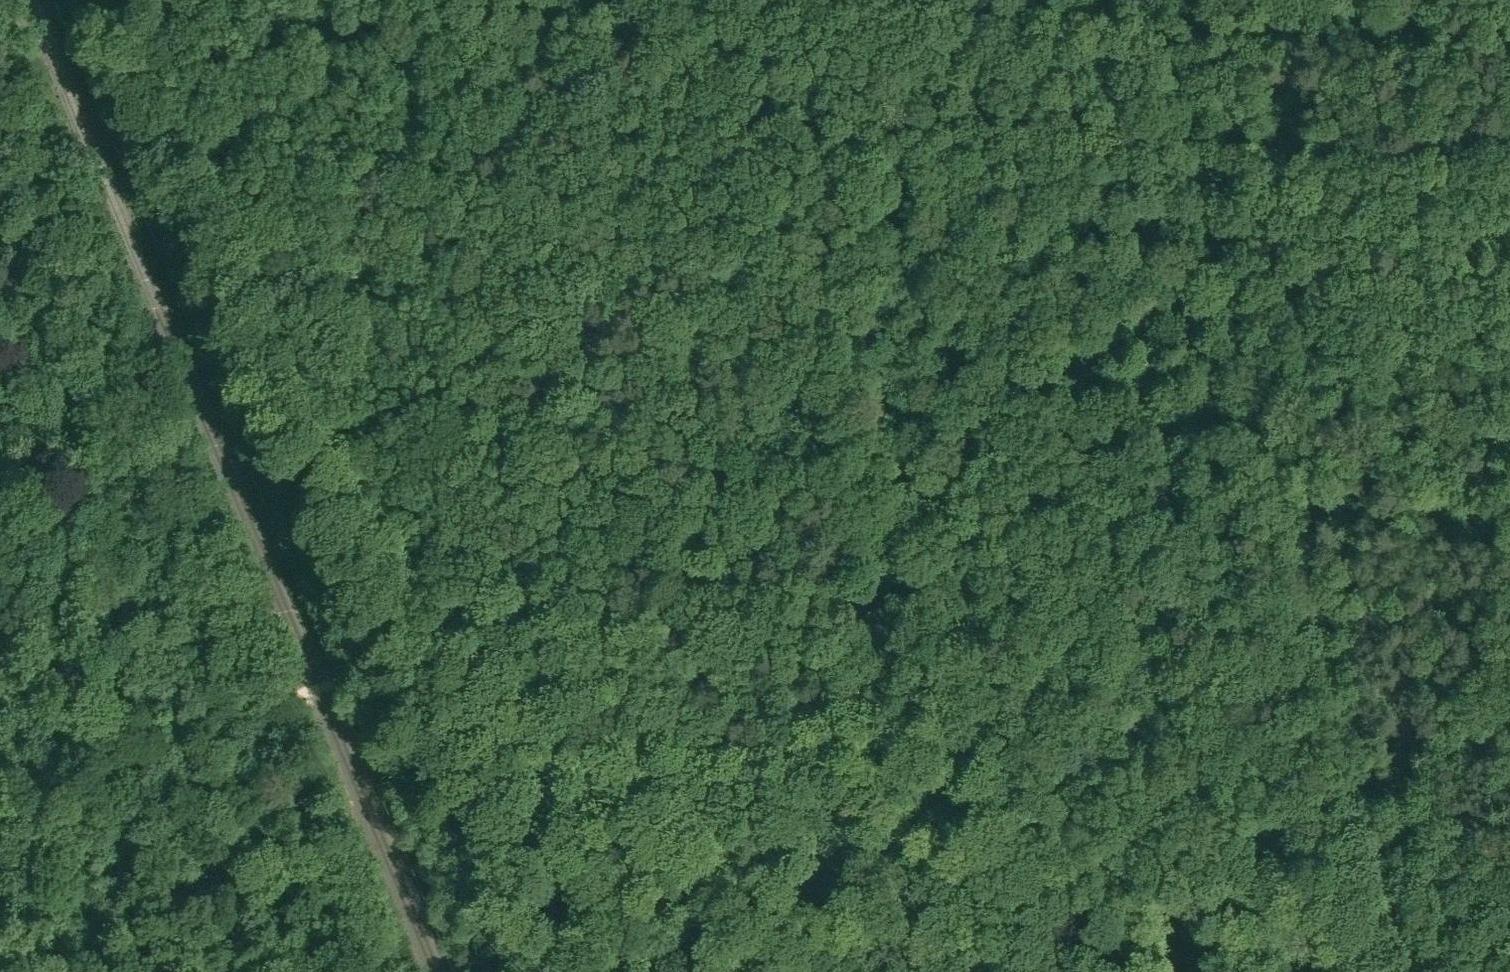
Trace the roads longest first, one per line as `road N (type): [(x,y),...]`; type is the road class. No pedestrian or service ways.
road 1 (track): [(1414,971),(1152,0)]

